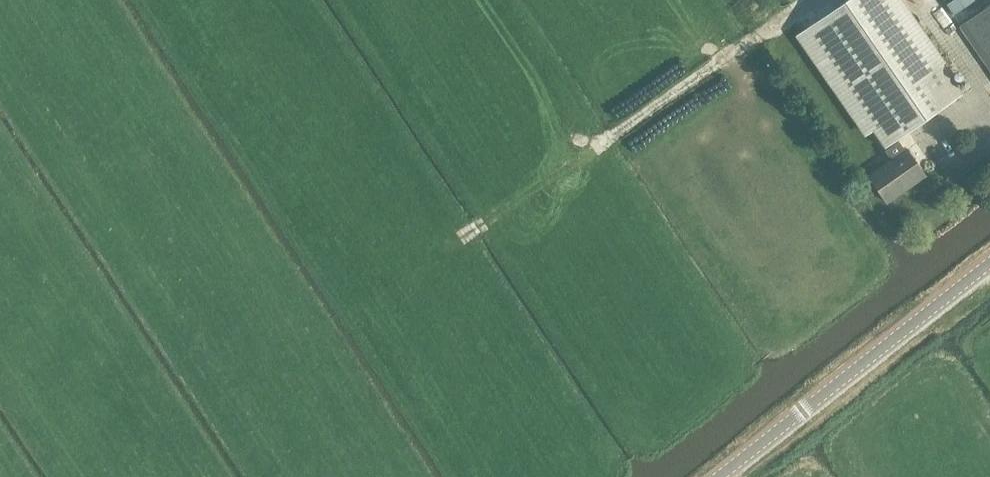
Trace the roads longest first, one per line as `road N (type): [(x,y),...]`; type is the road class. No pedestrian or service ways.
road 1 (unclassified): [(718,476),(989,259)]

